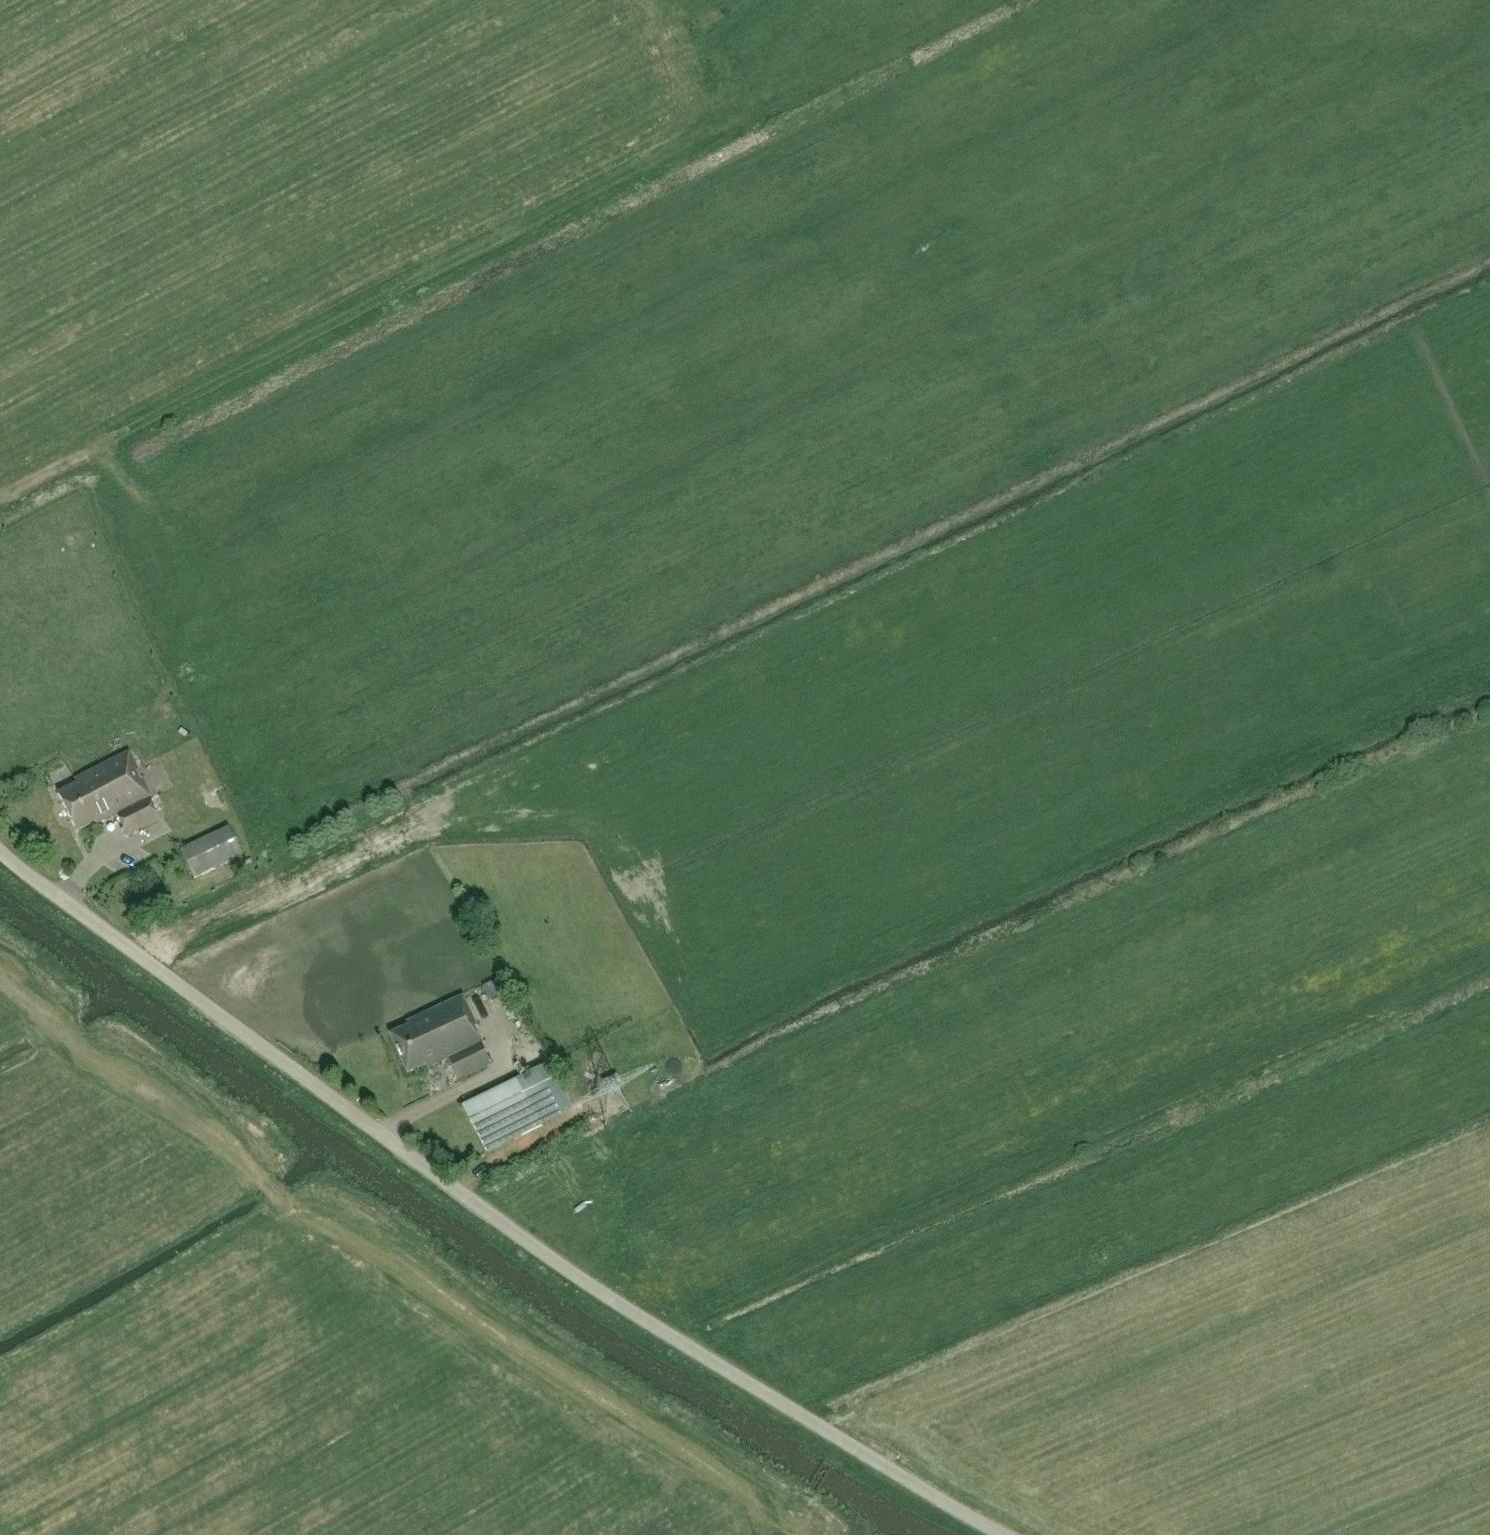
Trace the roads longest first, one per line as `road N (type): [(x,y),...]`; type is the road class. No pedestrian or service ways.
road 1 (unclassified): [(1003,1534),(666,1334),(0,851)]

